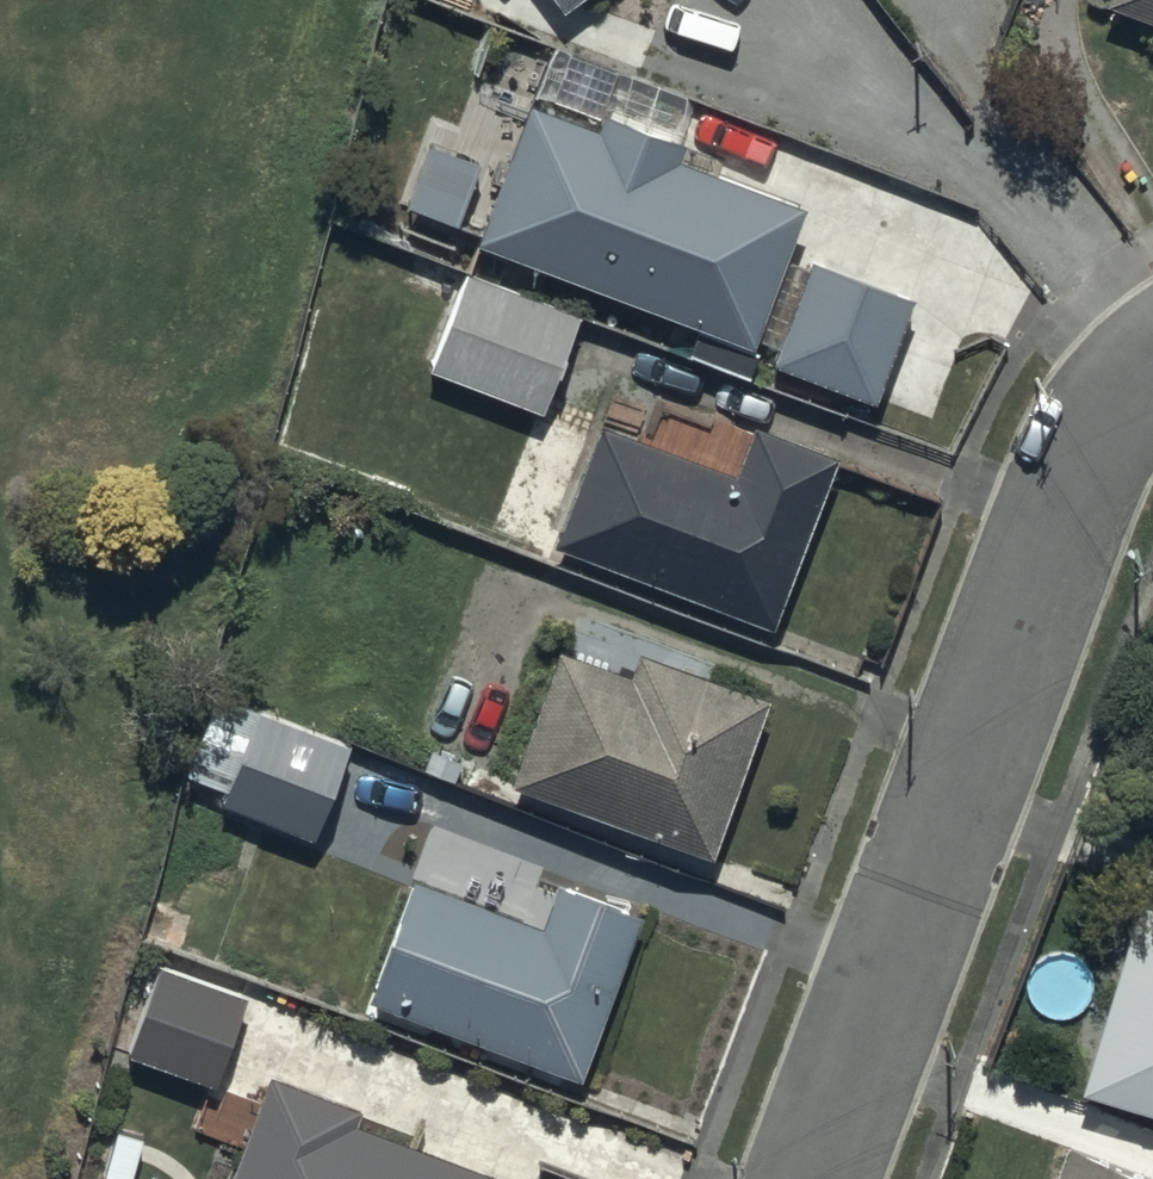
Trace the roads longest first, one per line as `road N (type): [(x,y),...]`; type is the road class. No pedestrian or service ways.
road 1 (residential): [(1152,379),(1076,483),(812,1178)]

